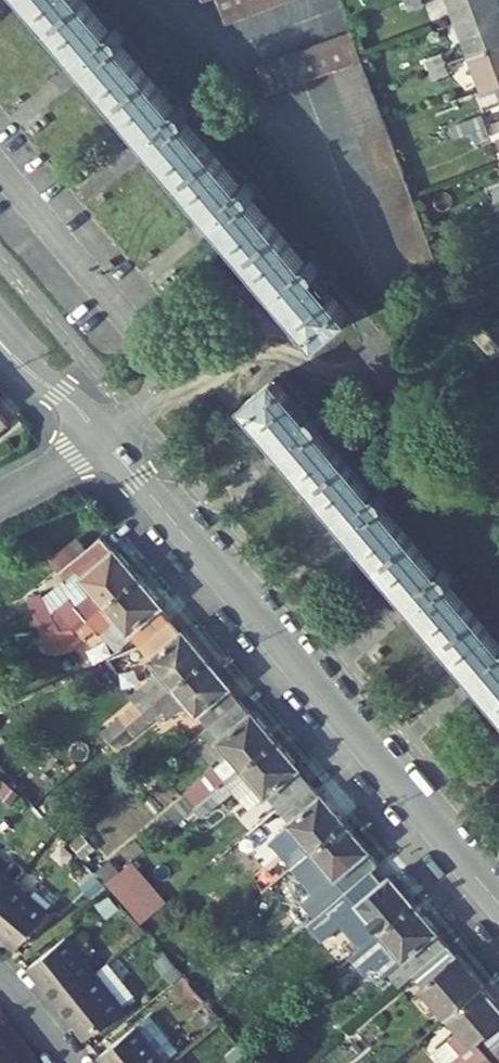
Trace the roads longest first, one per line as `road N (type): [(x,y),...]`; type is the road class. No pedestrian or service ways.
road 1 (residential): [(498,904),(106,442)]
road 2 (residential): [(166,0),(207,33),(386,266)]
road 3 (residential): [(106,442),(0,341)]
road 4 (residential): [(106,442),(0,499)]

